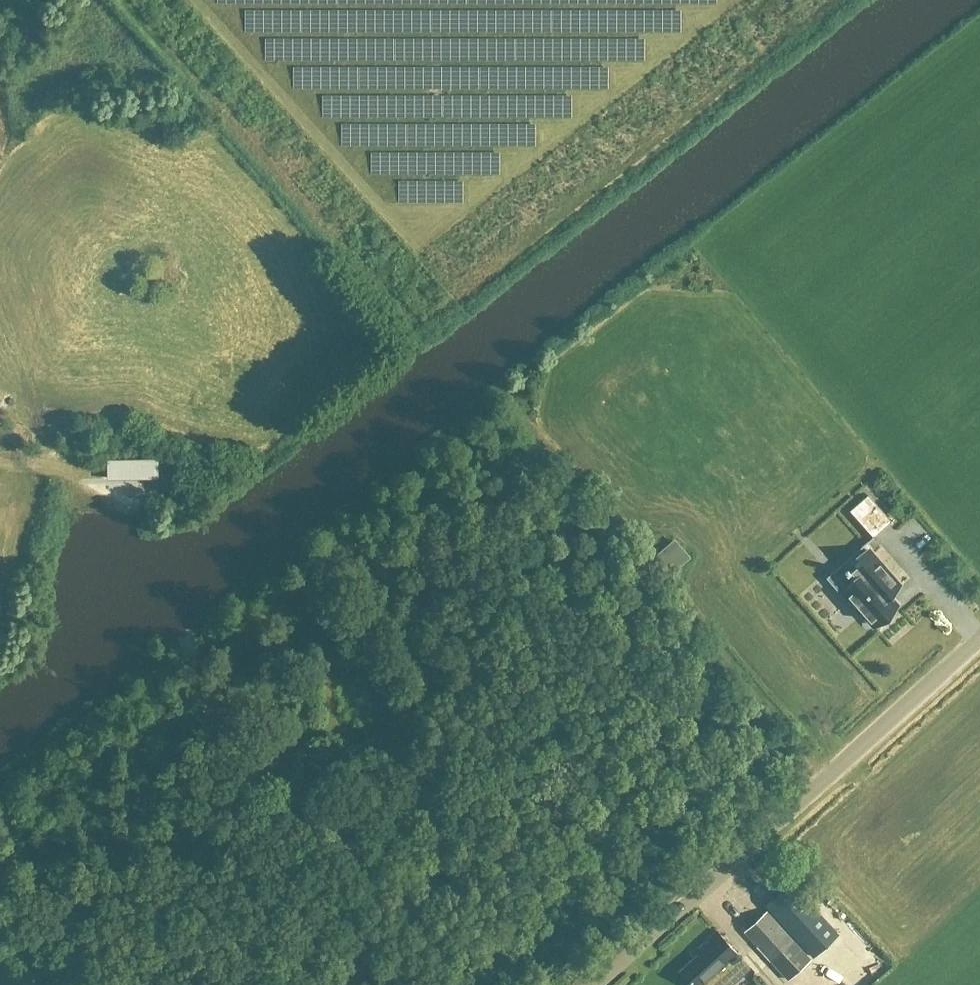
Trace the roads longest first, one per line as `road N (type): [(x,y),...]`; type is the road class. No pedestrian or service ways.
road 1 (unclassified): [(602,984),(979,642)]

